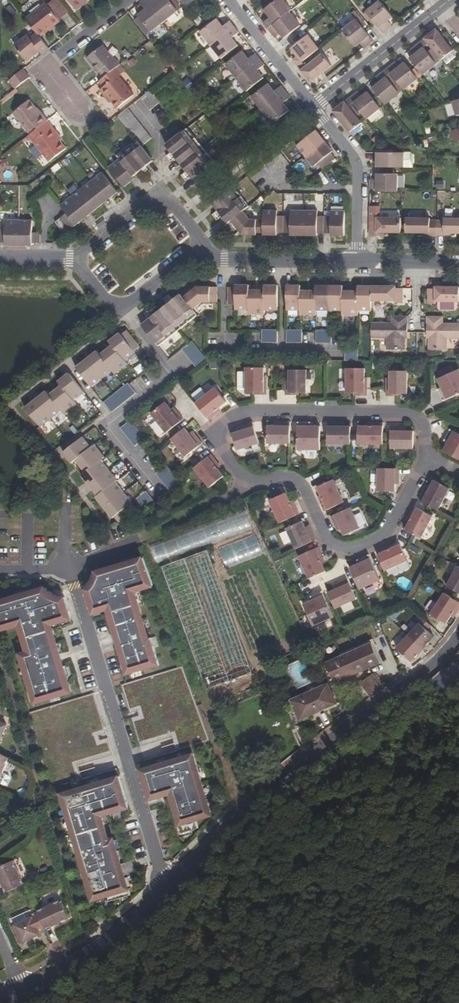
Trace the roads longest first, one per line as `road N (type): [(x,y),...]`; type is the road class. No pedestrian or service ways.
road 1 (tertiary): [(164,889),(285,775),(428,669),(458,634)]
road 2 (residential): [(75,588),(164,889)]
road 3 (residential): [(424,461),(421,423),(408,413),(248,413),(230,419),(217,445),(246,486)]
road 4 (residential): [(246,486),(296,483),(330,545),(350,551),(382,538),(424,461)]
road 5 (tertiary): [(192,259),(191,242),(151,196),(76,261)]
road 6 (tertiary): [(22,991),(103,943),(164,889)]
road 7 (residential): [(82,116),(44,68),(129,0)]
road 8 (residential): [(356,262),(357,164),(314,109)]
road 9 (tertiary): [(192,259),(356,262)]
road 10 (residential): [(439,7),(314,109)]
road 11 (tertiary): [(76,261),(116,314),(192,259)]
road 12 (residential): [(314,109),(230,0)]

